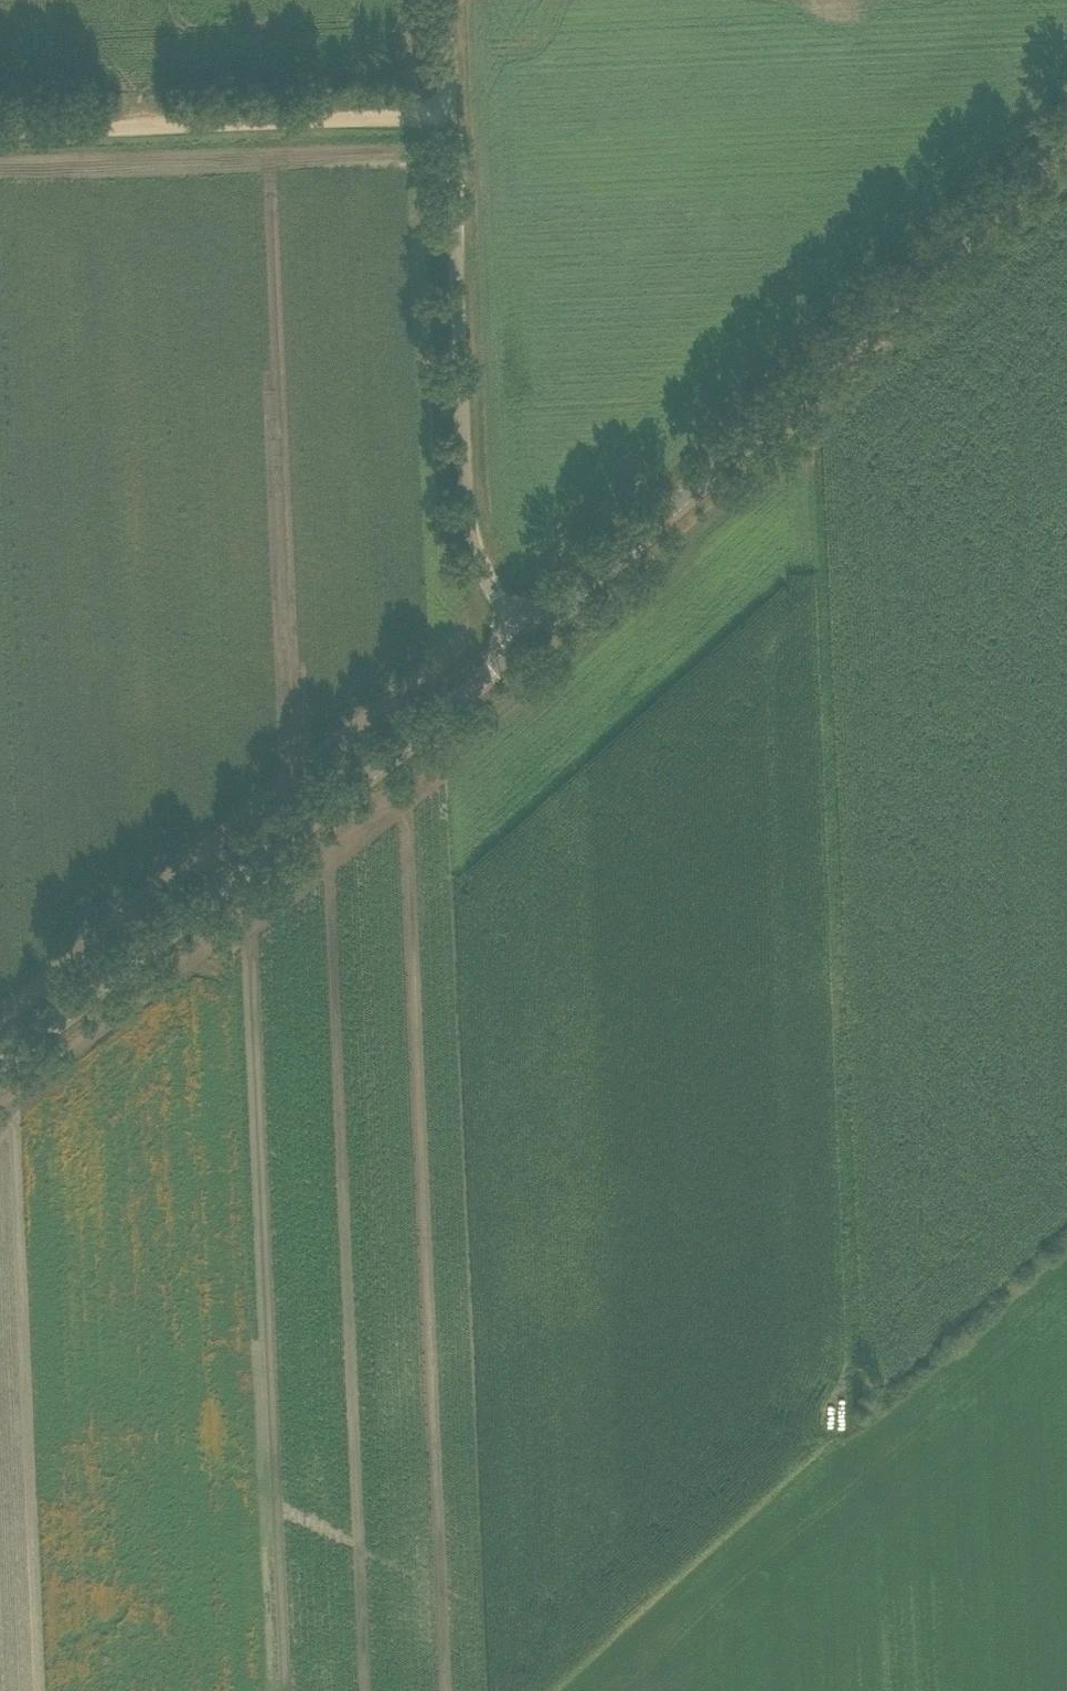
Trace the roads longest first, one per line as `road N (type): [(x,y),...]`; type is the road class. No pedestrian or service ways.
road 1 (tertiary): [(511,644),(1066,142)]
road 2 (tertiary): [(0,1056),(511,644)]
road 3 (unclassified): [(511,644),(471,544),(448,0)]
road 4 (track): [(0,131),(453,116)]

